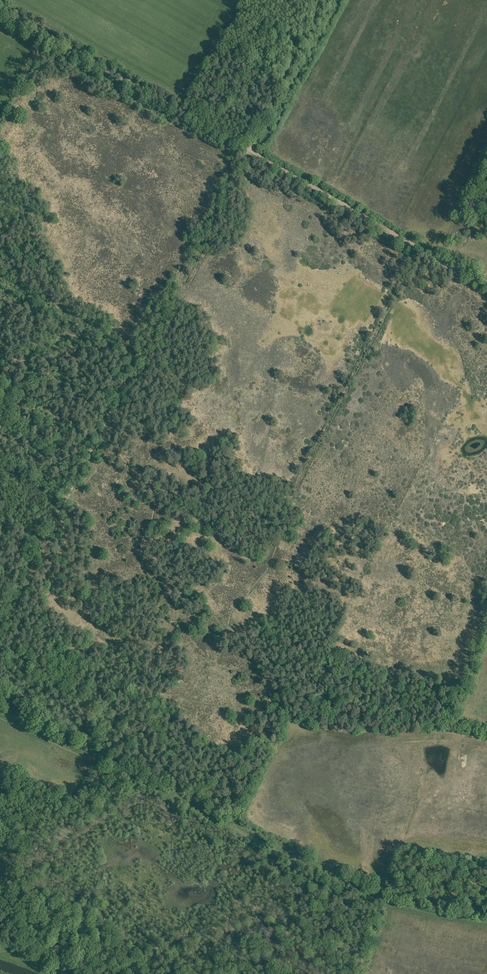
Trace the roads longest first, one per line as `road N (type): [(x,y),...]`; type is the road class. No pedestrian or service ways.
road 1 (track): [(0,7),(424,251)]

